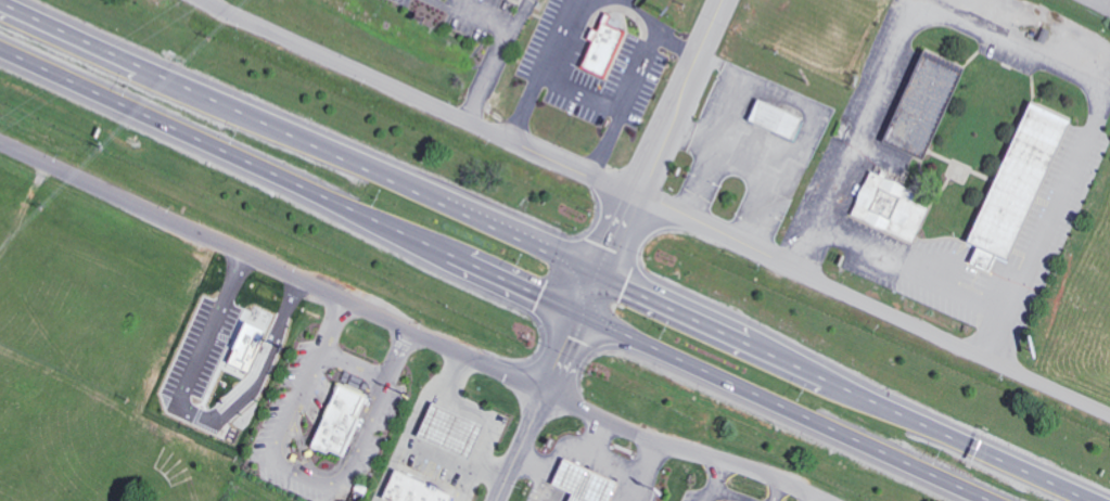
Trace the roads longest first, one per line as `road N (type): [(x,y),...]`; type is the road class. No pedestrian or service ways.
road 1 (primary): [(598,277),(0,8)]
road 2 (primary): [(0,48),(579,316)]
road 3 (residential): [(0,141),(545,391)]
road 4 (residential): [(495,500),(723,0)]
road 5 (motorway): [(1075,500),(598,277)]
road 6 (residential): [(635,197),(1109,415)]
road 7 (residential): [(201,0),(635,197)]
road 8 (motorway): [(579,316),(990,500)]
road 9 (residential): [(545,391),(635,434),(824,500)]

